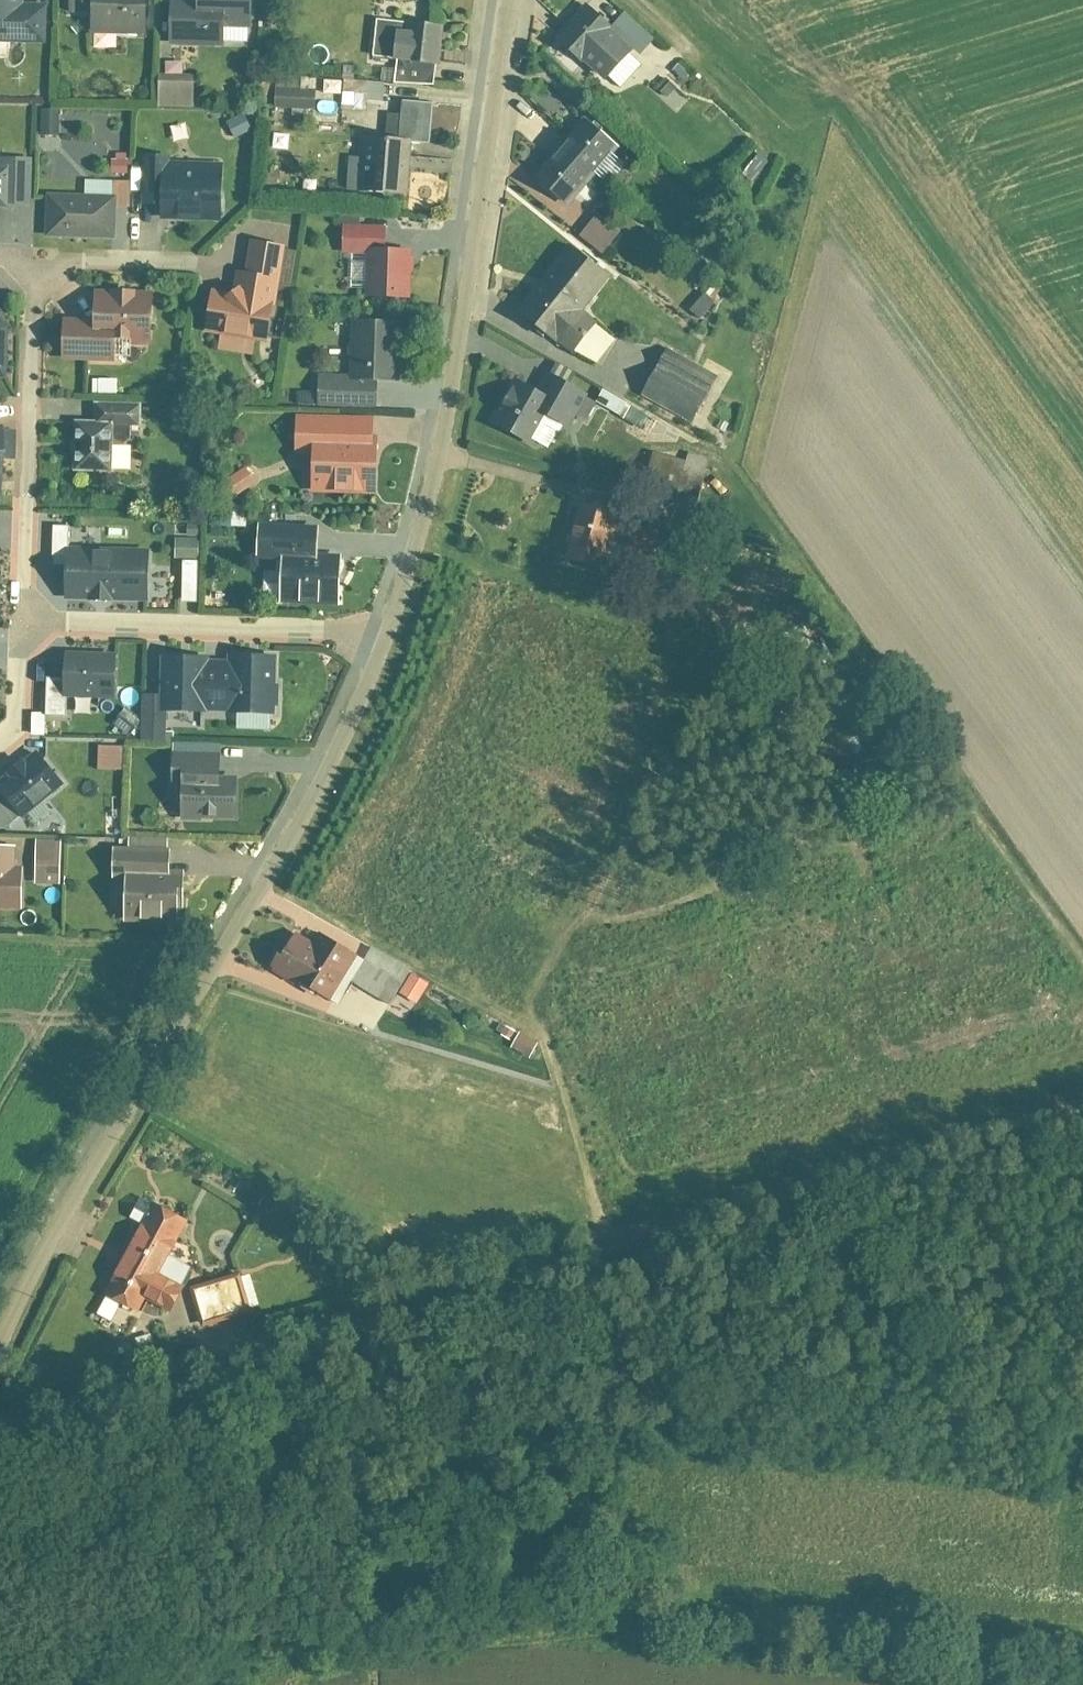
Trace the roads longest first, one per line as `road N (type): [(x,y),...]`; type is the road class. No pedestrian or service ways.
road 1 (residential): [(0,1438),(1082,1100)]
road 2 (residential): [(0,1341),(121,1121),(244,920),(343,739),(388,637)]
road 3 (residential): [(388,637),(419,545),(452,401),(508,0)]
road 4 (residential): [(27,622),(388,637)]
road 5 (residential): [(35,270),(27,622)]
road 6 (residential): [(35,270),(88,256),(193,258)]
road 7 (residential): [(27,622),(20,705),(0,747)]

